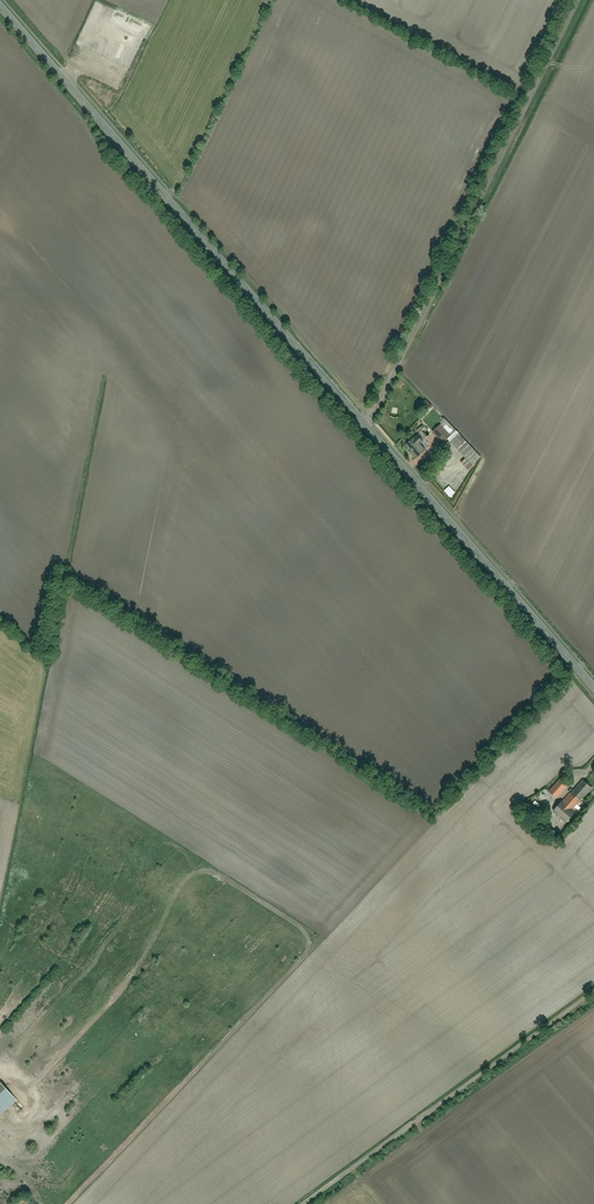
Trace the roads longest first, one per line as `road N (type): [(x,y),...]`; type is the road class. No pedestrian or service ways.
road 1 (tertiary): [(0,5),(369,427)]
road 2 (unclassified): [(581,0),(369,427)]
road 3 (unclassified): [(304,1203),(593,992)]
road 4 (tertiary): [(369,427),(593,684)]

